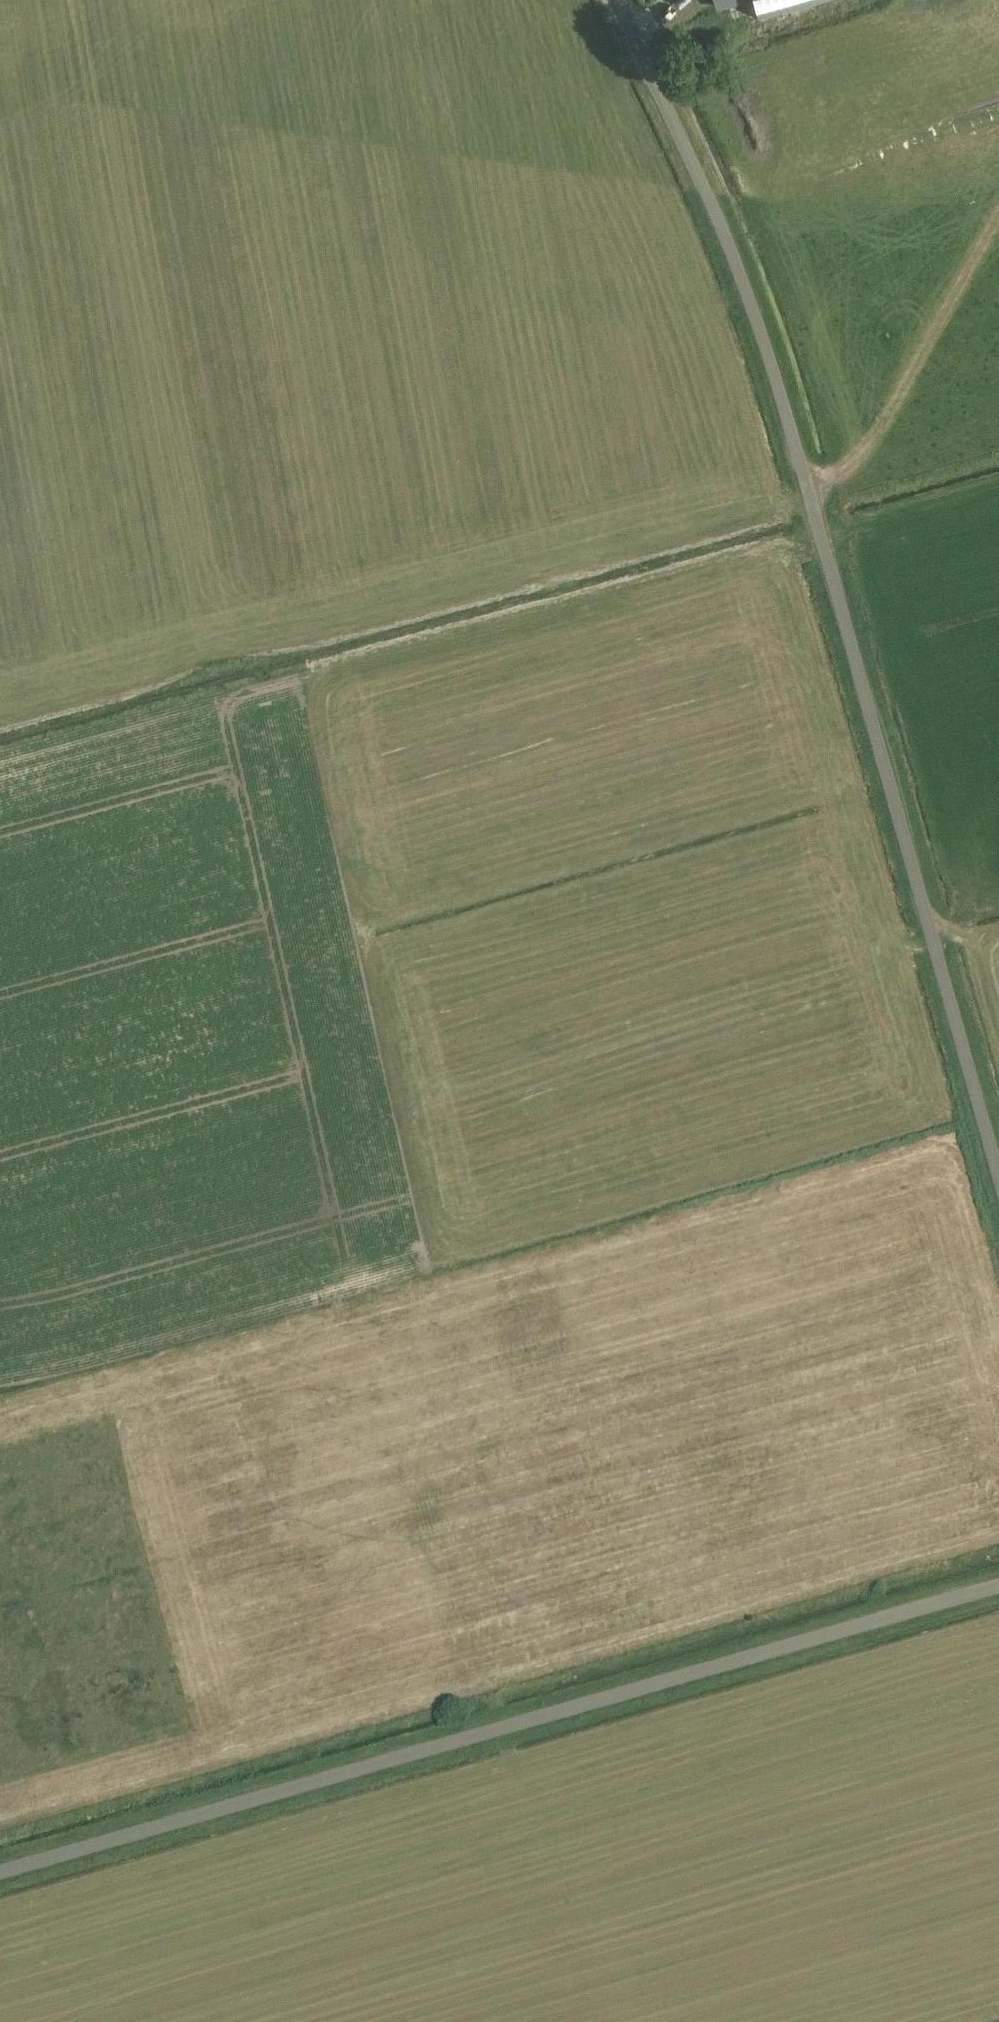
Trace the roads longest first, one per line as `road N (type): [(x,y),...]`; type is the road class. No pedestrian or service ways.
road 1 (unclassified): [(998,1178),(756,322),(717,215),(616,0)]
road 2 (unclassified): [(0,1874),(998,1588)]

